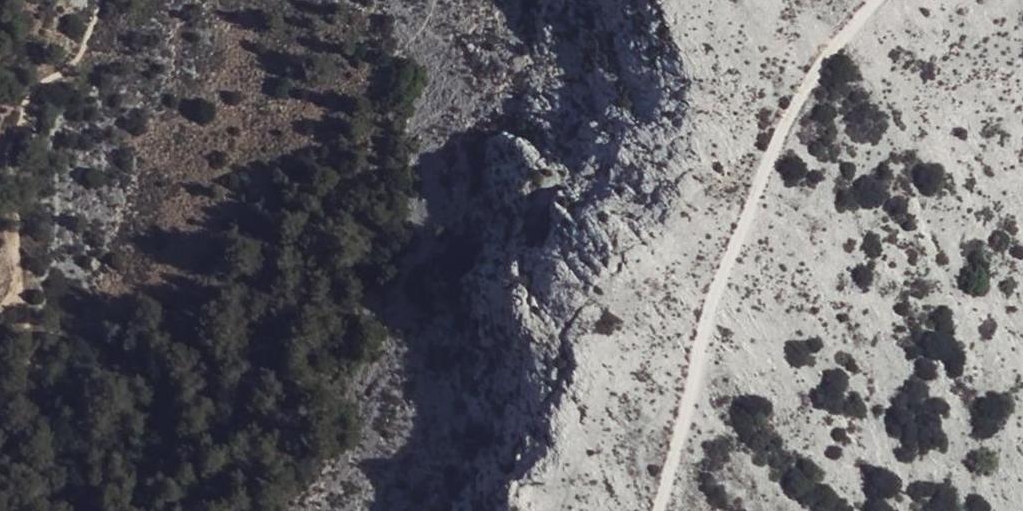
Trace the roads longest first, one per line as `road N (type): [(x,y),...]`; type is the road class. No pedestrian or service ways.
road 1 (track): [(659,510),(714,302),(772,150),(824,58),(876,0)]

